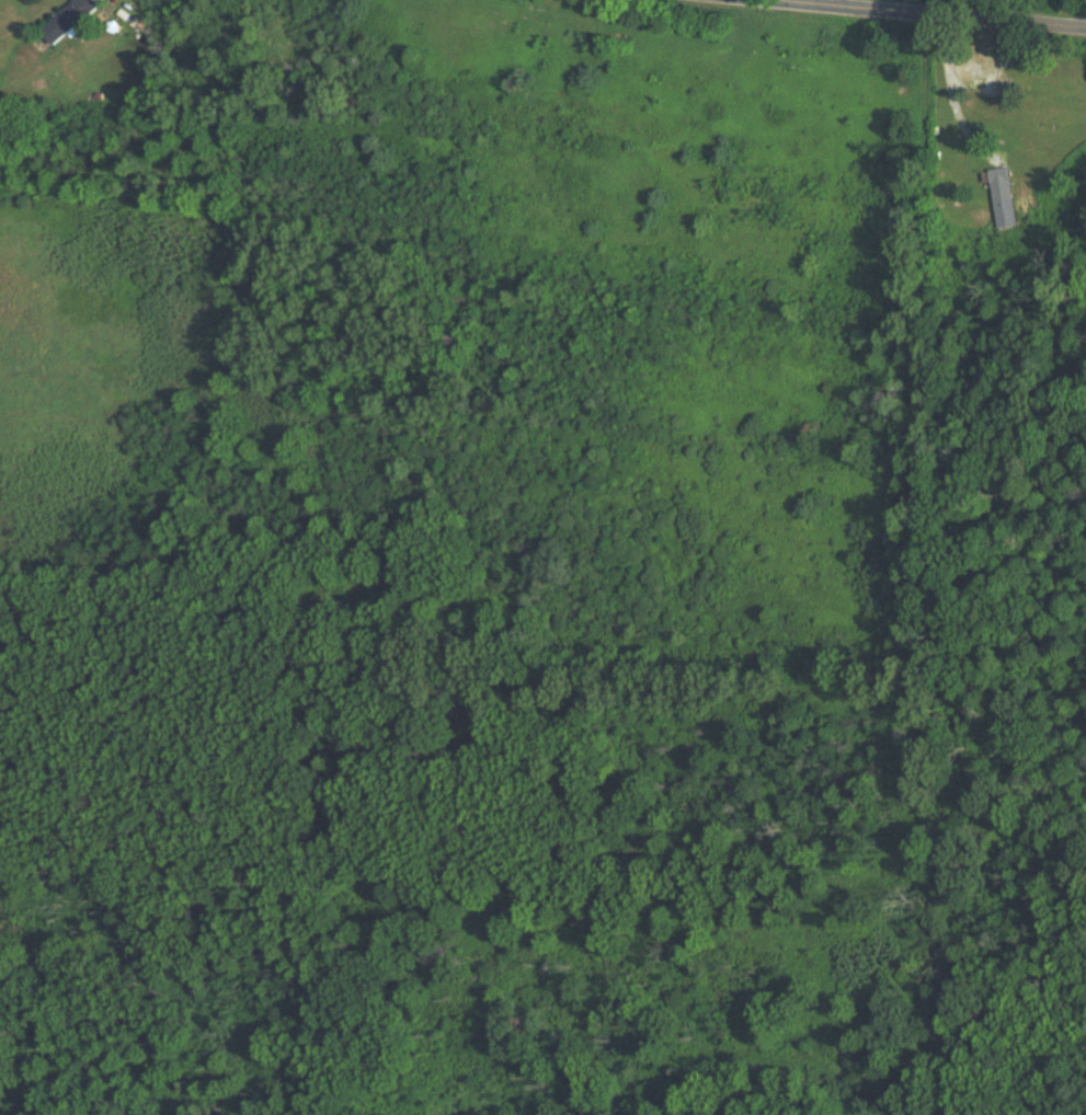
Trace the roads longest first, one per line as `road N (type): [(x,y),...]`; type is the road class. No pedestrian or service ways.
road 1 (tertiary): [(1085,30),(780,0)]

